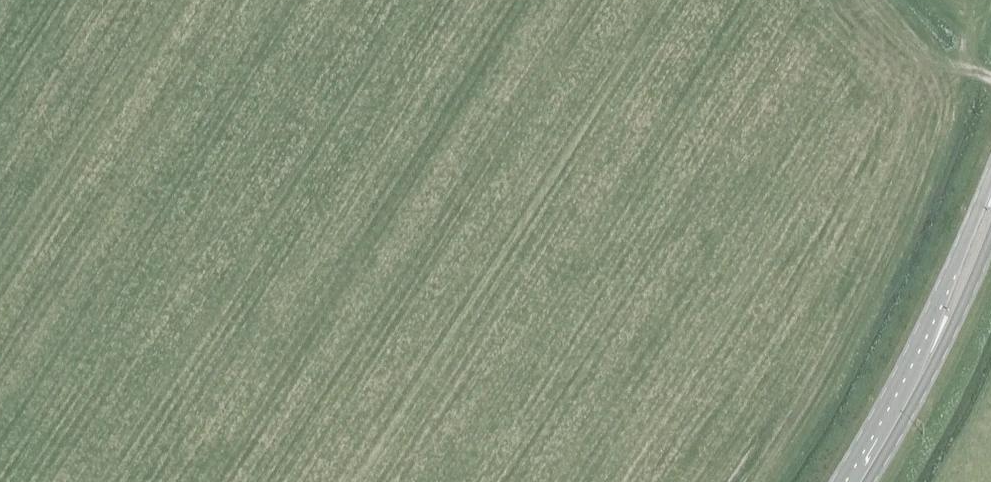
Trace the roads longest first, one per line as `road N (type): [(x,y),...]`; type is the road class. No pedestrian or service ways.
road 1 (primary): [(990,176),(935,304),(837,481)]
road 2 (primary): [(867,481),(928,371),(990,232)]

